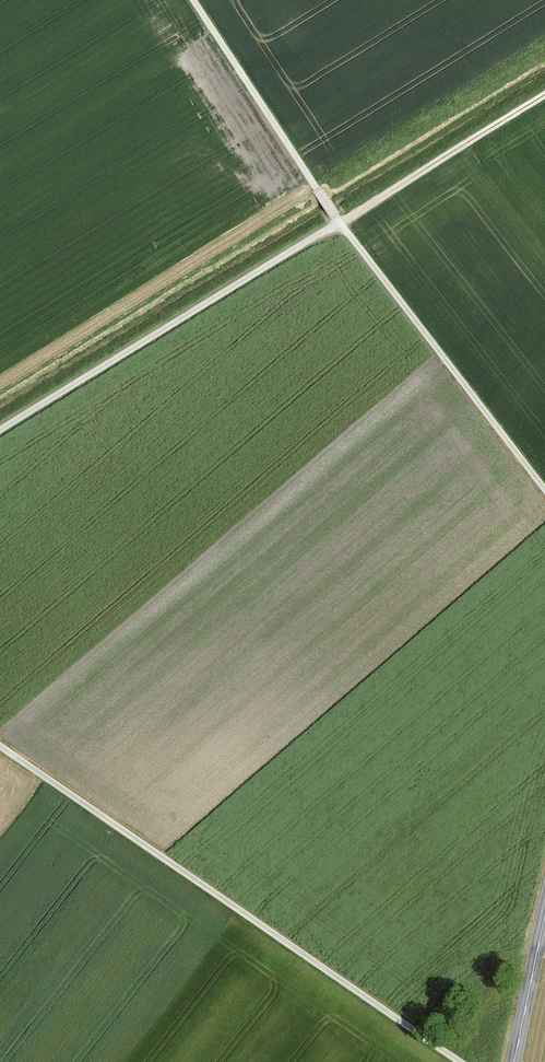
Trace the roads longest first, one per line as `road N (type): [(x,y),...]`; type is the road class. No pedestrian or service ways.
road 1 (track): [(544,95),(0,430)]
road 2 (track): [(461,1061),(0,746)]
road 3 (track): [(319,191),(544,488)]
road 4 (track): [(319,191),(194,0)]
road 5 (tertiary): [(514,1061),(544,915)]

